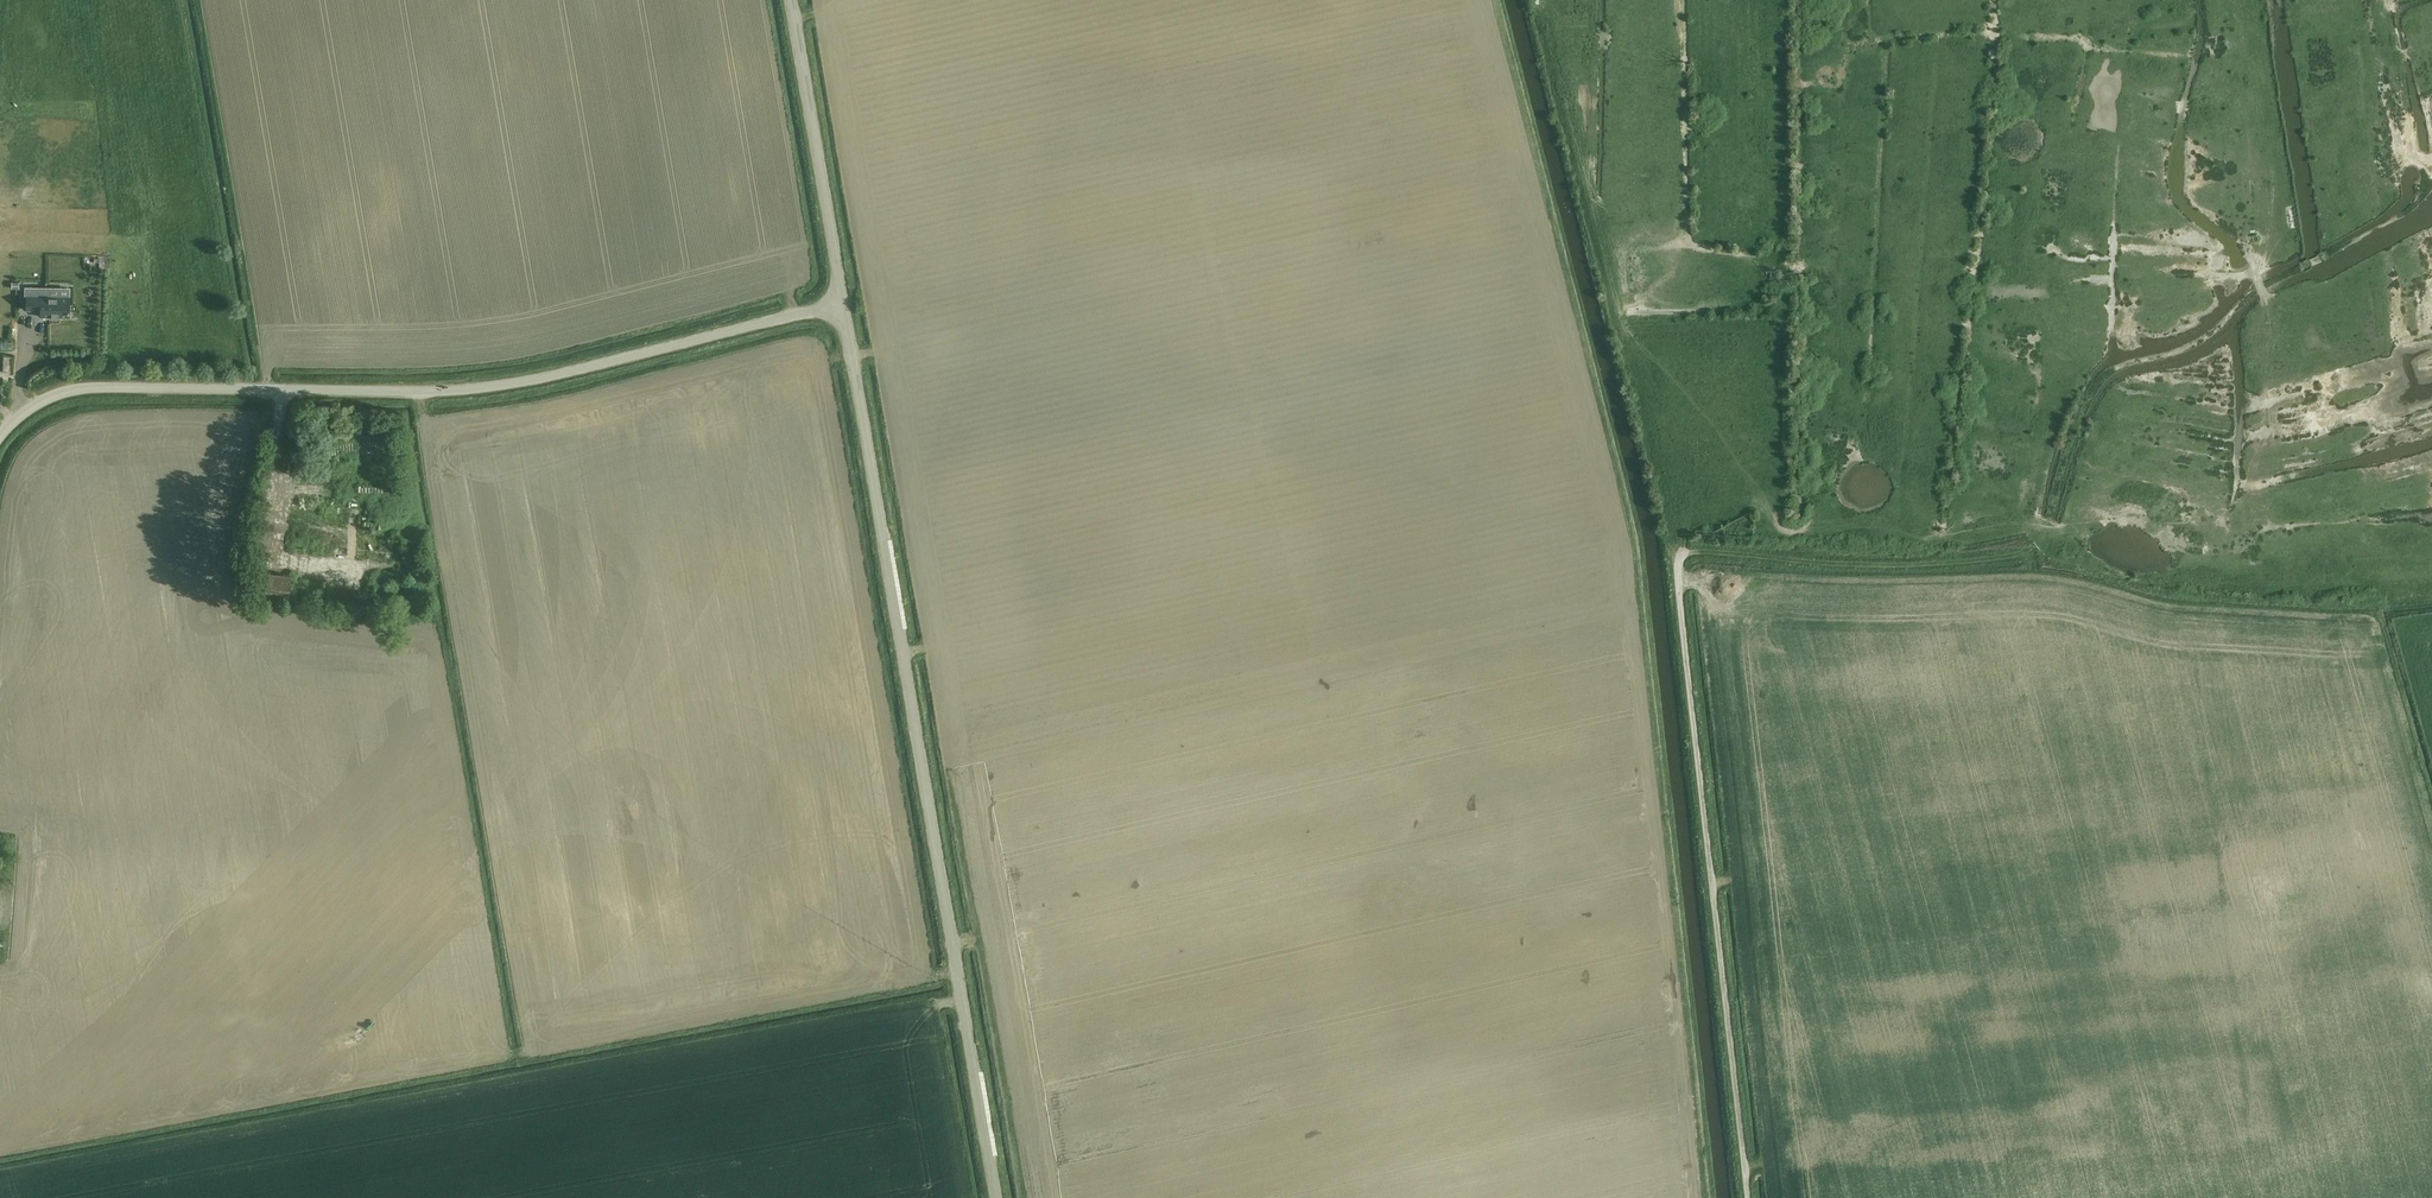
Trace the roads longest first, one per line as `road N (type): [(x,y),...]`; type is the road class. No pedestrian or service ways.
road 1 (track): [(2417,165),(2426,177),(2415,204),(2383,226),(2268,285),(2191,348),(2105,377),(2076,427),(2036,548),(2016,558),(1884,567),(1691,554)]
road 2 (unclassified): [(997,1197),(842,305)]
road 3 (unclassified): [(0,432),(61,381),(461,388),(842,305)]
road 4 (unclassified): [(1750,1197),(1680,568),(1691,554)]
road 5 (unclassified): [(842,305),(790,0)]

